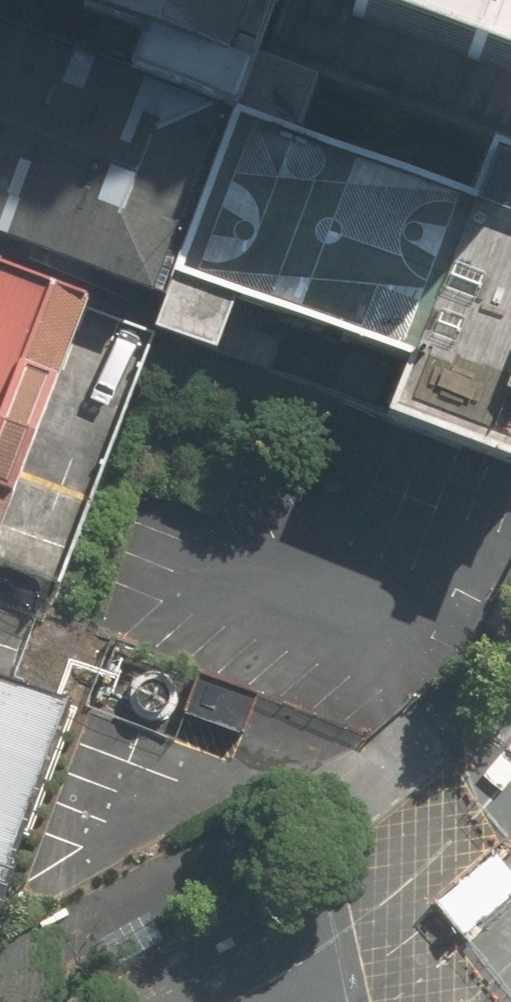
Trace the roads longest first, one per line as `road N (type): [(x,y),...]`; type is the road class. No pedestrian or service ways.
road 1 (tertiary): [(510,884),(373,1001)]

